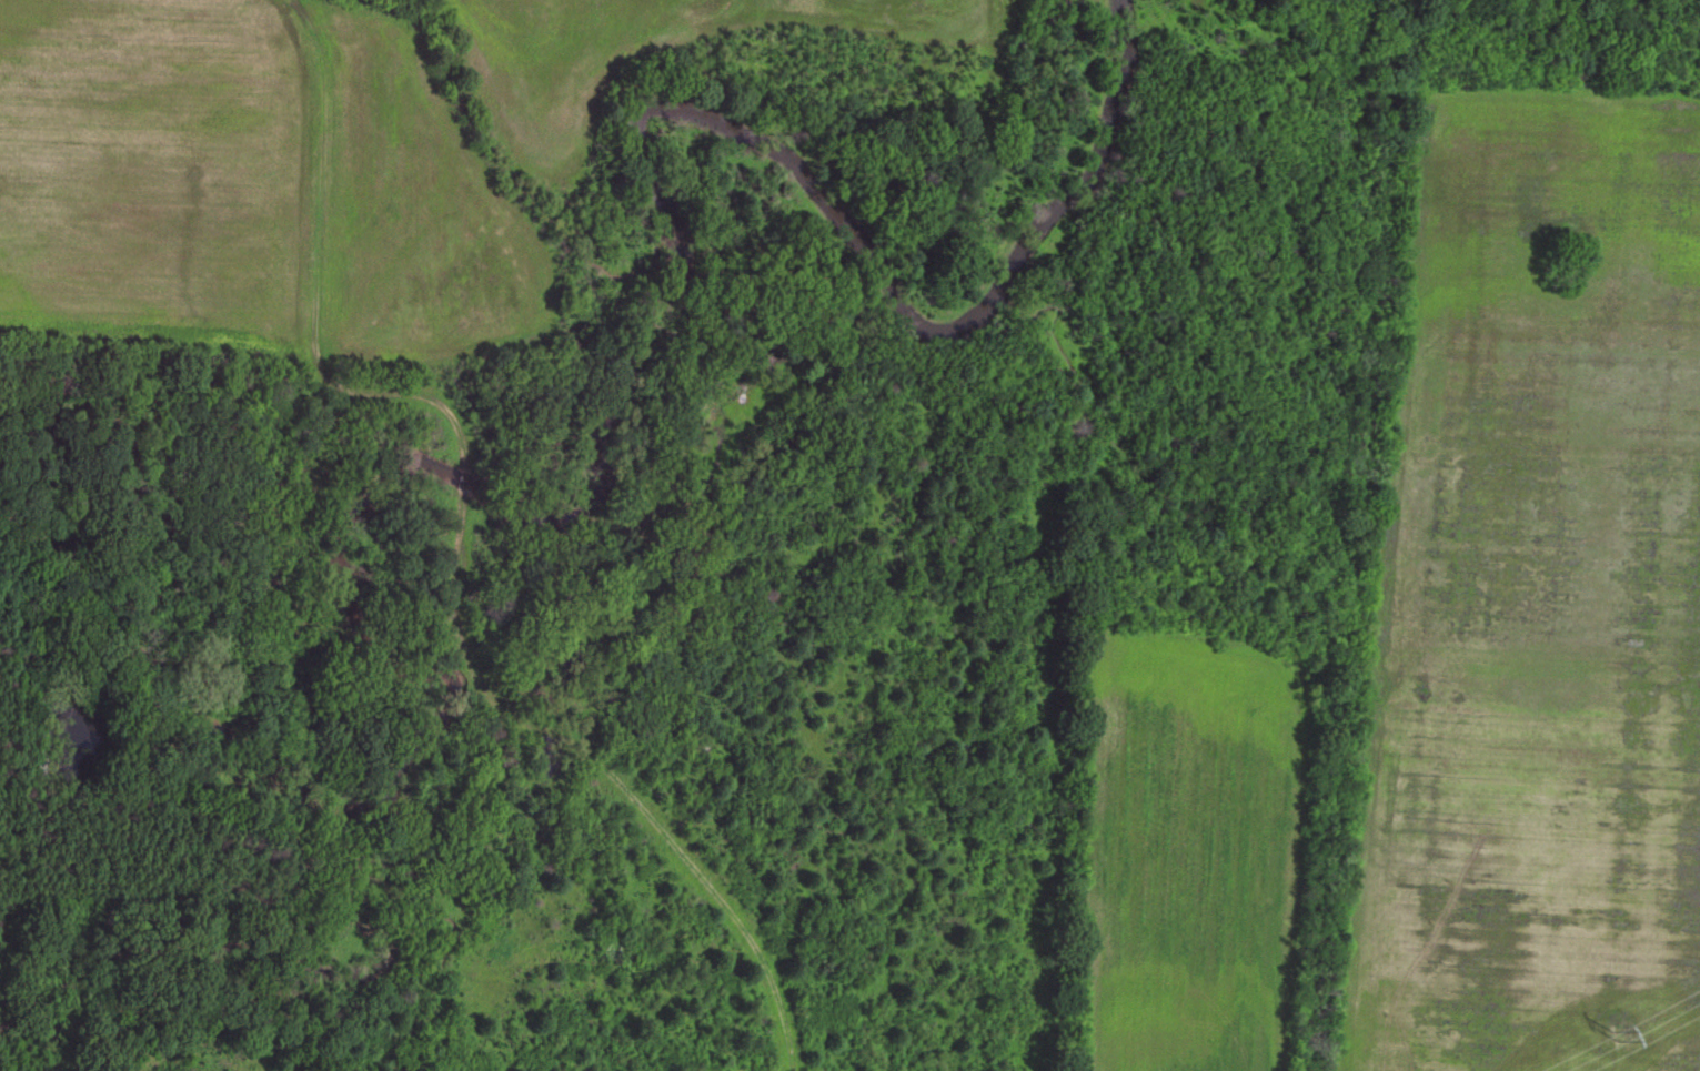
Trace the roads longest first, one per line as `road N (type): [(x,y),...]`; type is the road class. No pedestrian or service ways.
road 1 (residential): [(1285,1070),(1365,58),(1345,0)]

